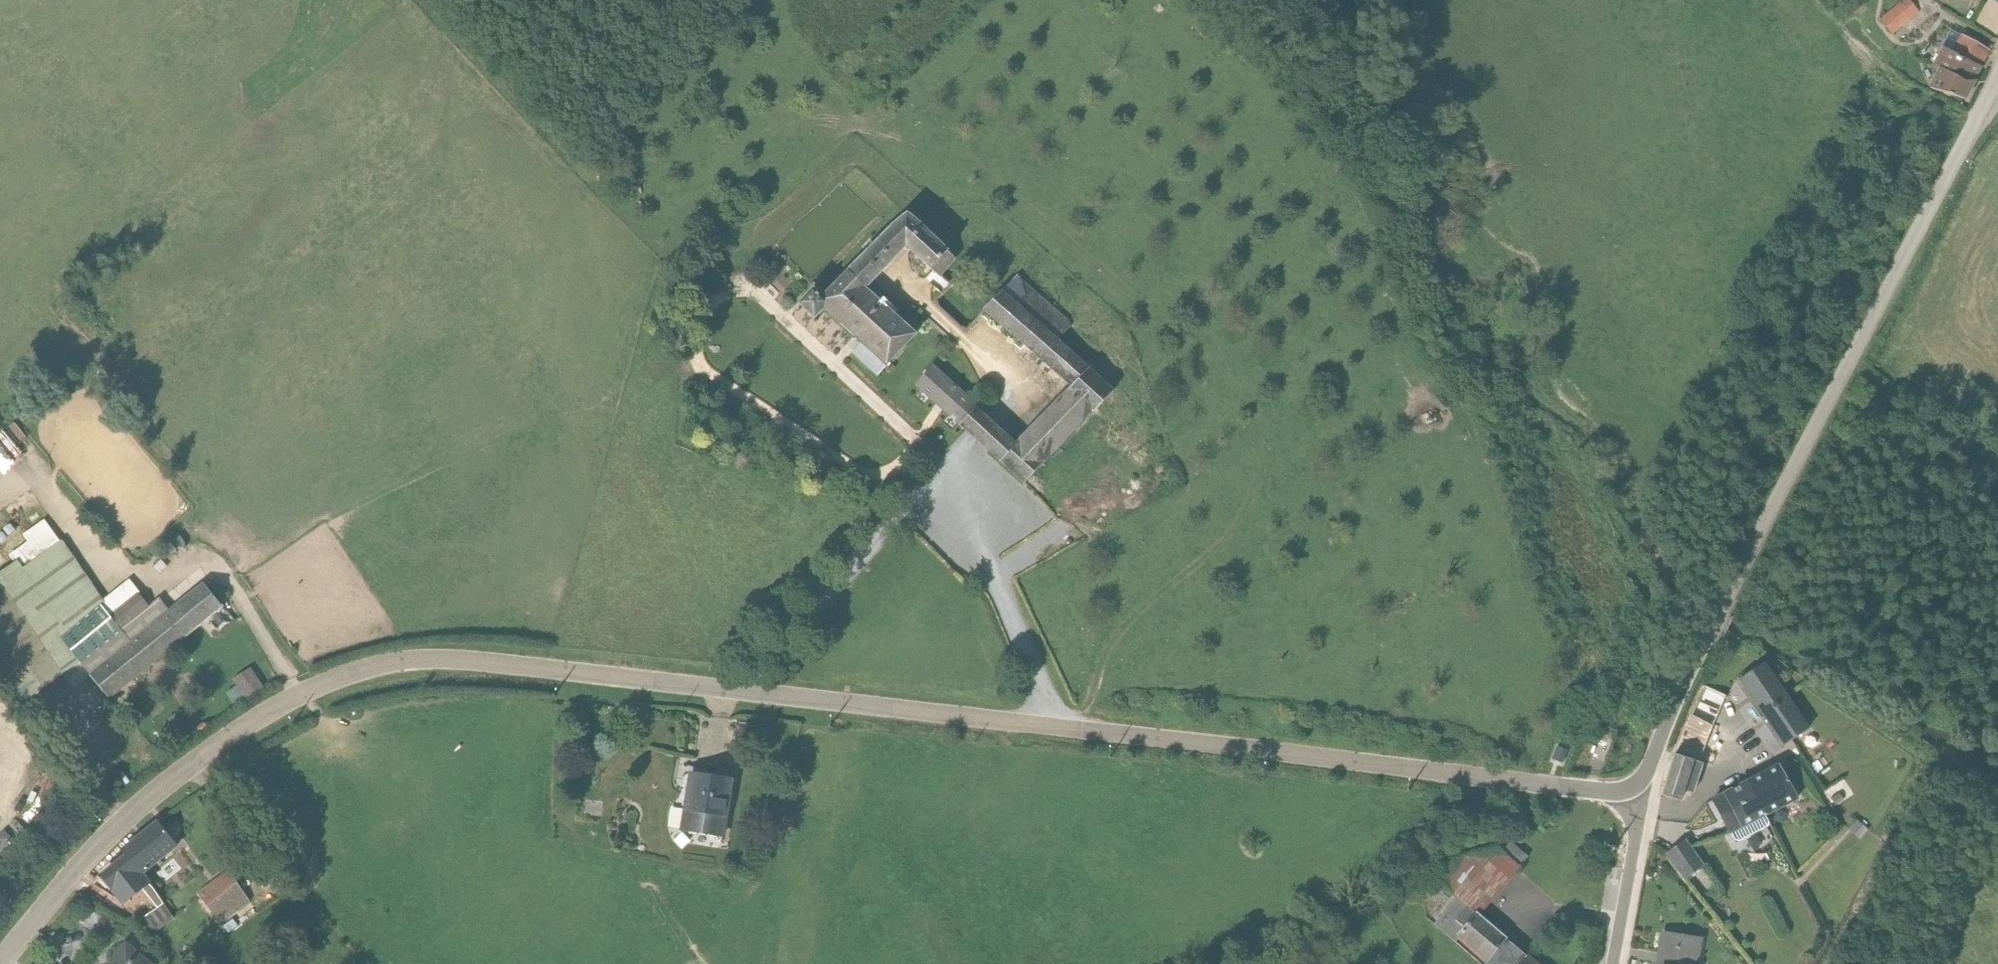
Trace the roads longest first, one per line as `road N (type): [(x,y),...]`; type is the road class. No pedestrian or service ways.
road 1 (unclassified): [(0,959),(71,872),(193,760),(254,718),(343,676),(425,660),(1638,798)]
road 2 (unclassified): [(1638,798),(1718,615),(1997,79)]
road 3 (residential): [(1638,798),(1610,963)]

